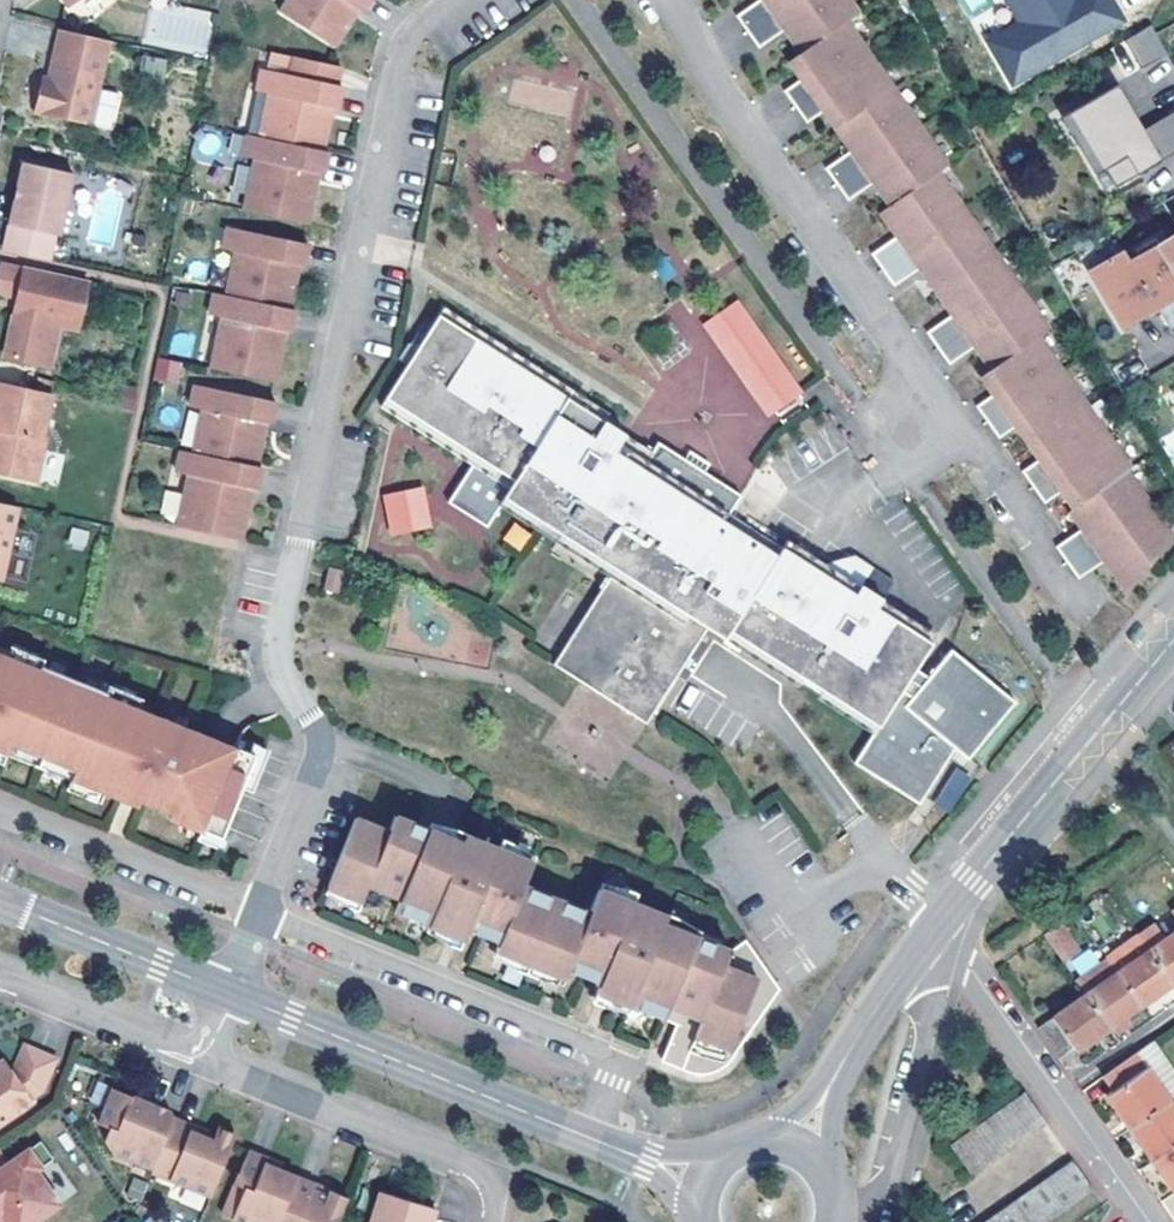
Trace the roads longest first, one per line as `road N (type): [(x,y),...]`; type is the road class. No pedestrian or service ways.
road 1 (residential): [(459,0),(402,52),(280,633),(280,670),(314,721),(318,753),(230,993)]
road 2 (tertiary): [(704,1182),(230,993)]
road 3 (residential): [(908,435),(914,371),(723,101),(670,0)]
road 4 (tertiary): [(934,925),(1173,639)]
road 5 (residential): [(489,1218),(488,1189),(474,1170),(205,1060)]
road 6 (tertiary): [(797,1149),(837,1069),(934,925)]
road 7 (tertiary): [(230,993),(0,900)]
road 8 (residential): [(205,1060),(0,984)]
road 9 (residential): [(1056,1096),(934,925)]
road 10 (residential): [(1145,1221),(1056,1096)]
road 11 (residential): [(1056,1096),(1173,1015)]

